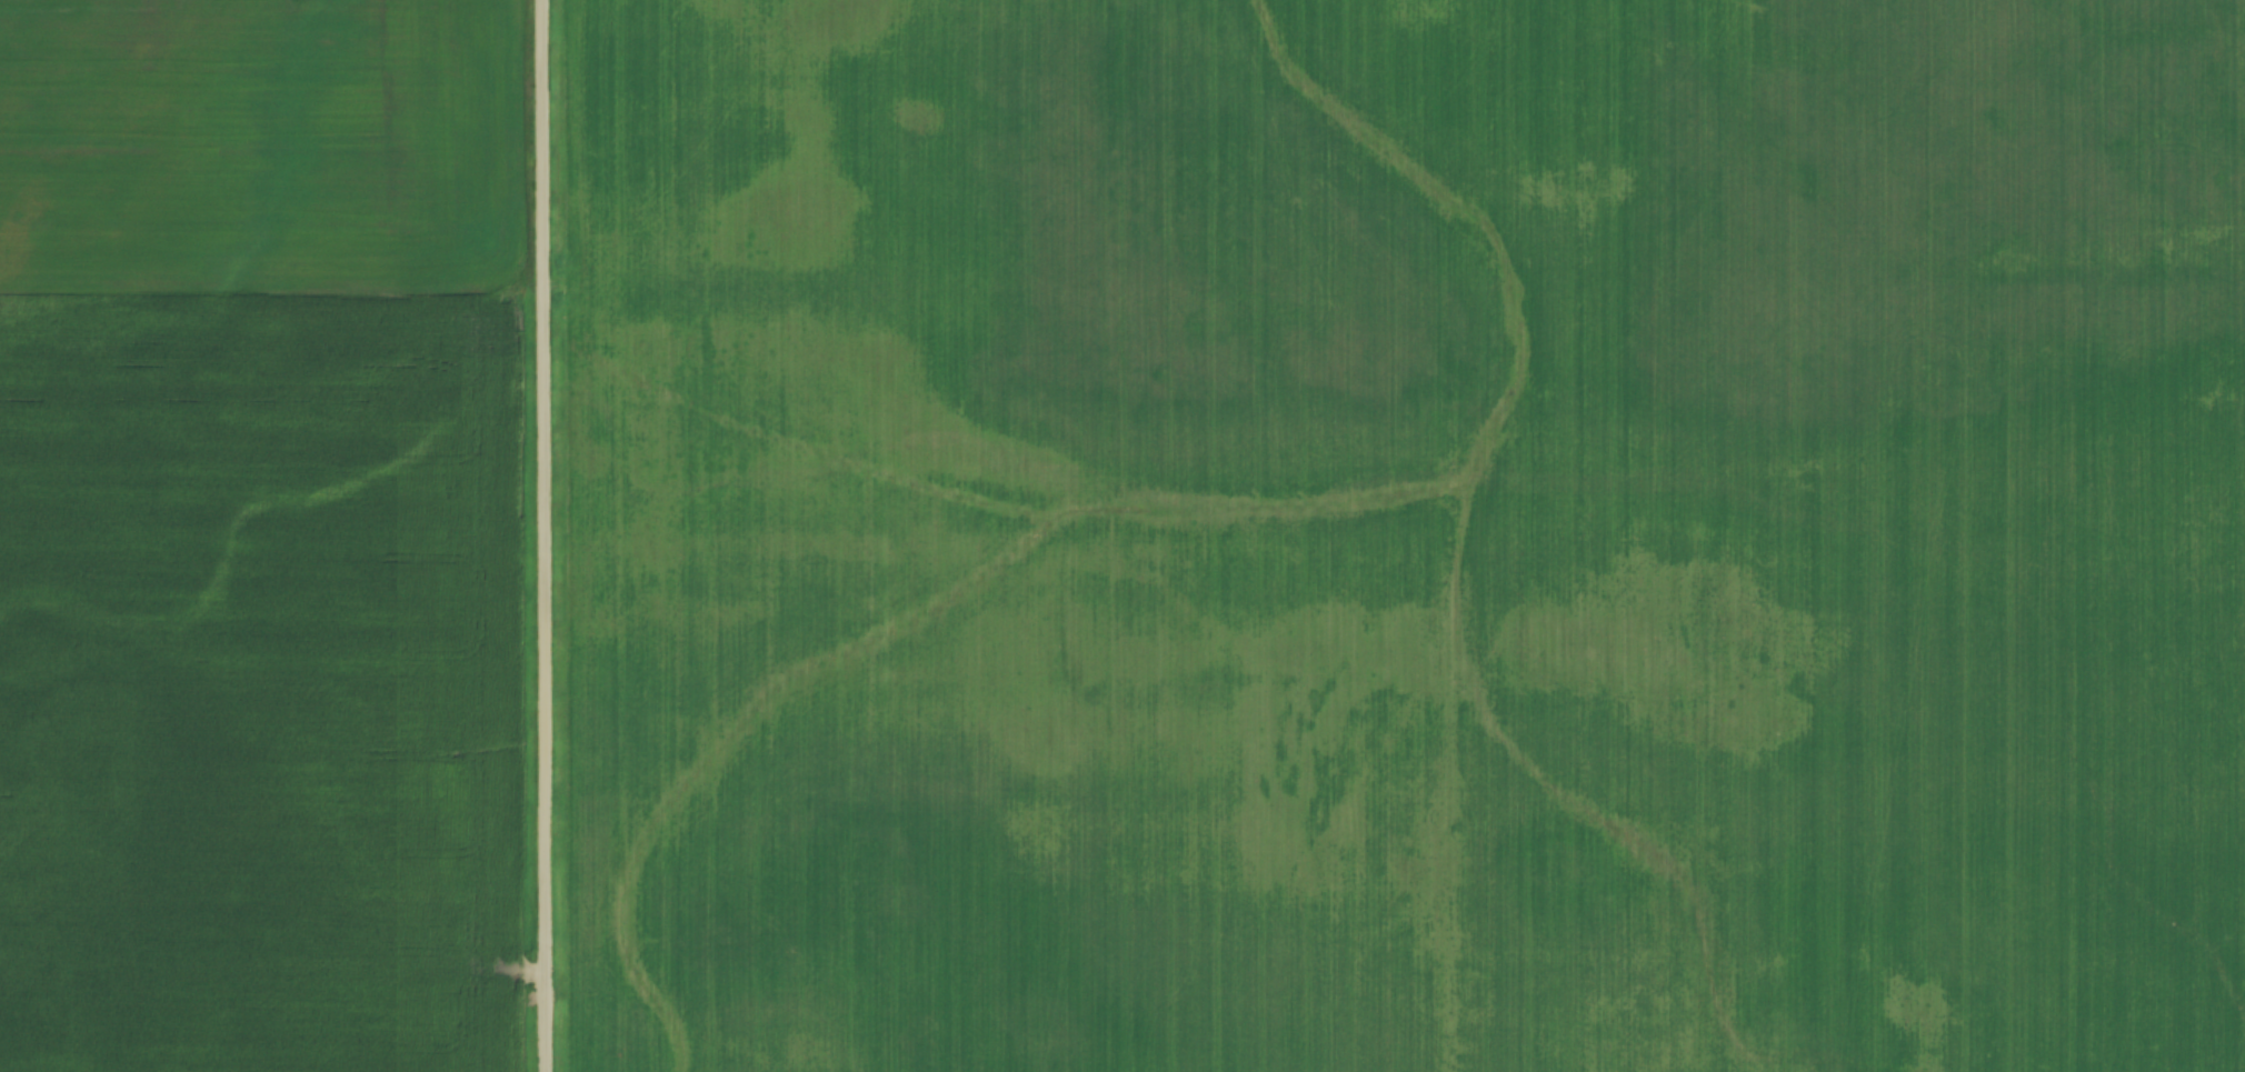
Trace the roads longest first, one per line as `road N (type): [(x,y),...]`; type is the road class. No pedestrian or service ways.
road 1 (residential): [(548,1071),(546,0)]

